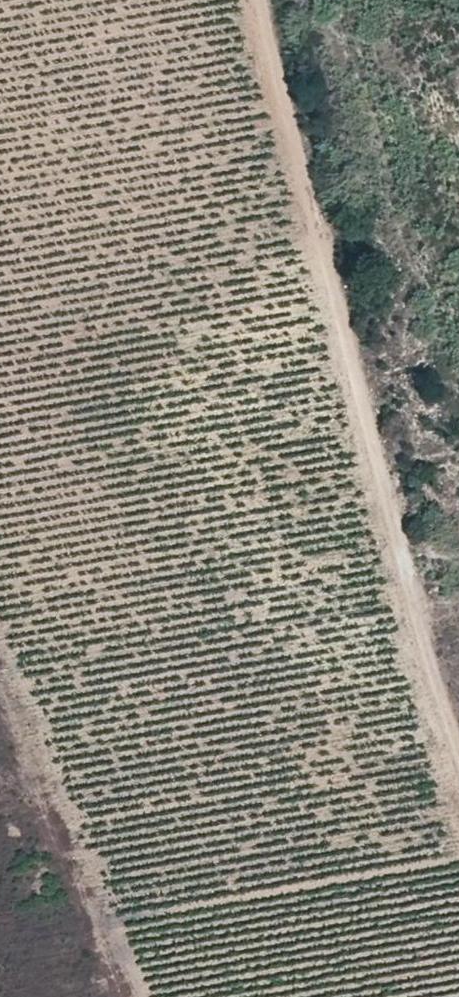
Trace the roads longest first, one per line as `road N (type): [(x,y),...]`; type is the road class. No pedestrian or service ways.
road 1 (track): [(458,749),(420,624),(266,0)]

